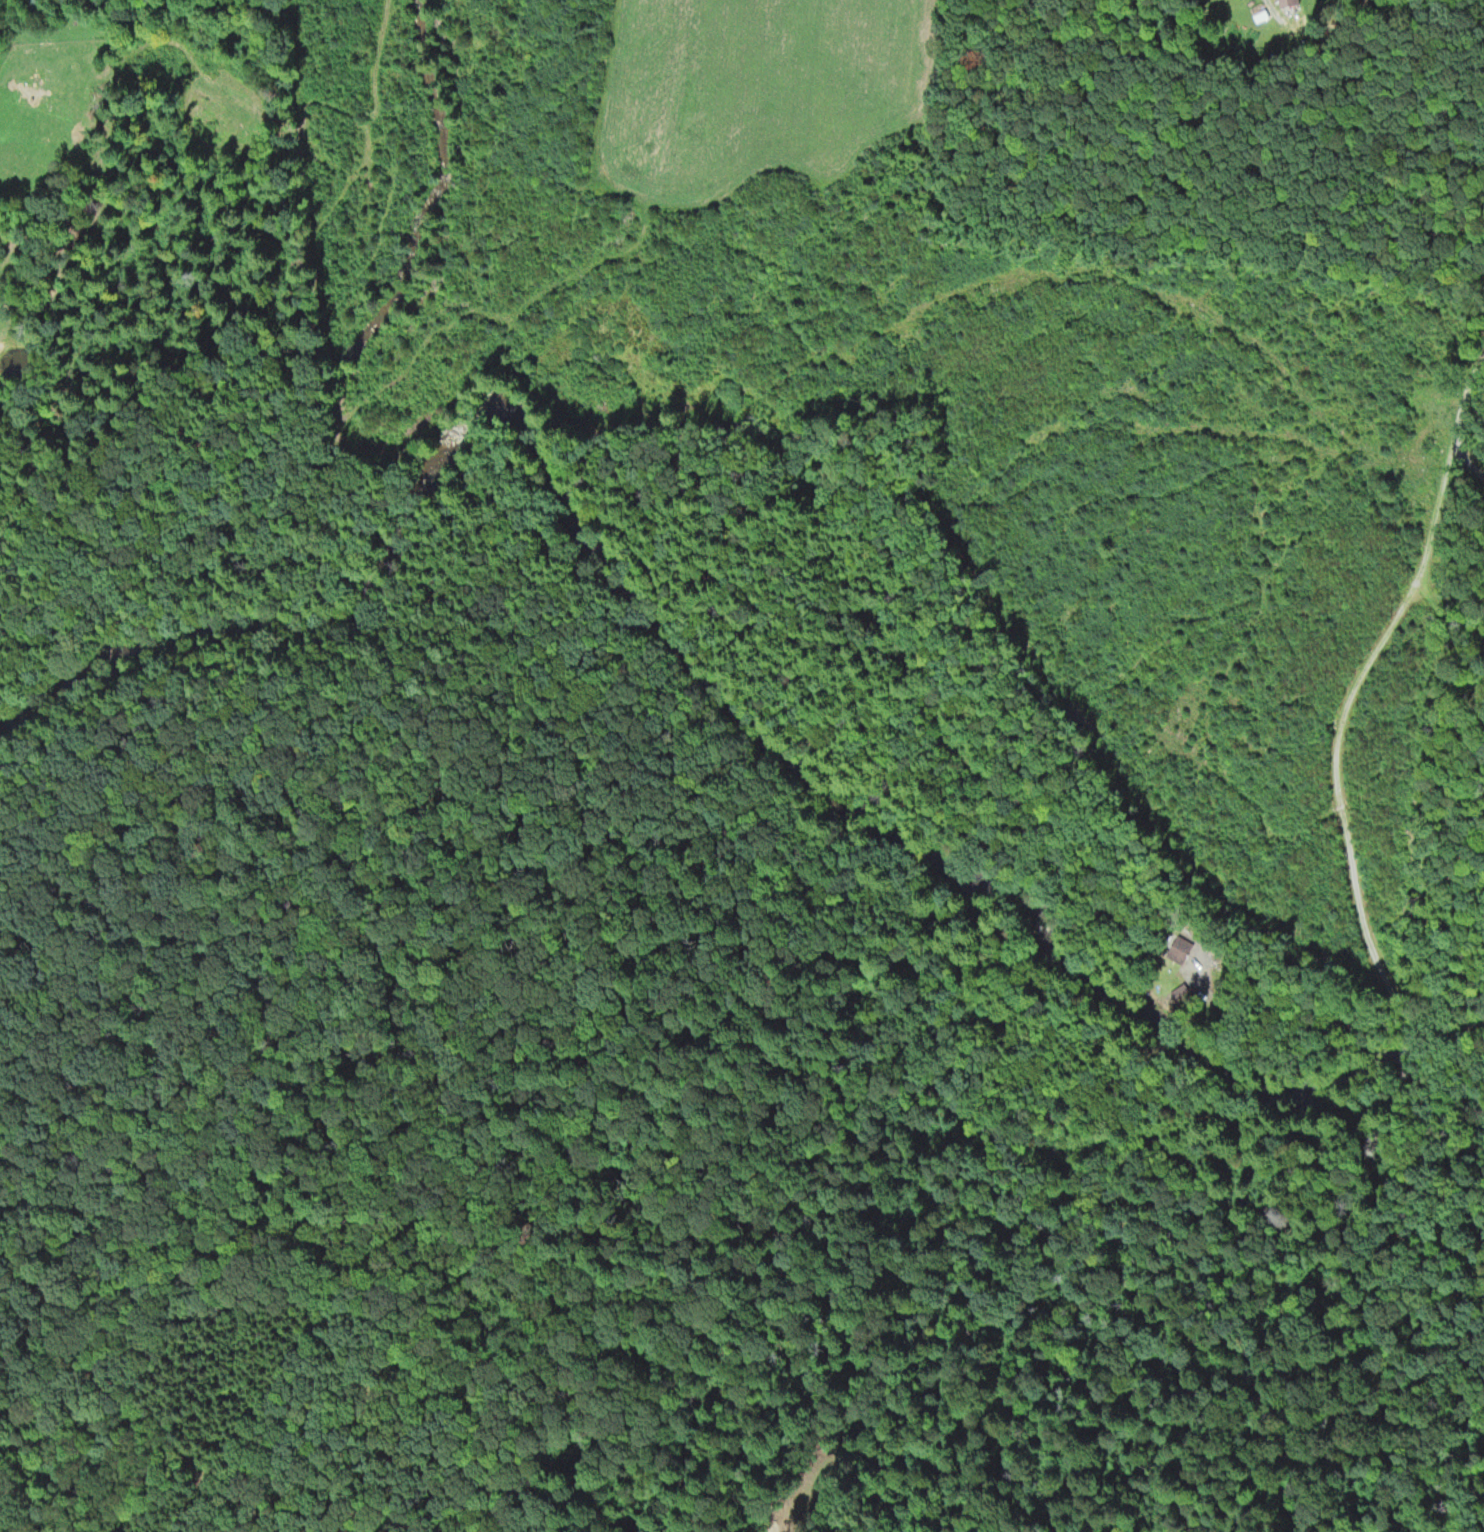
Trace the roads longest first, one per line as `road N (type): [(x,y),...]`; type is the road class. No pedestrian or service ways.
road 1 (residential): [(157,0),(0,40)]

